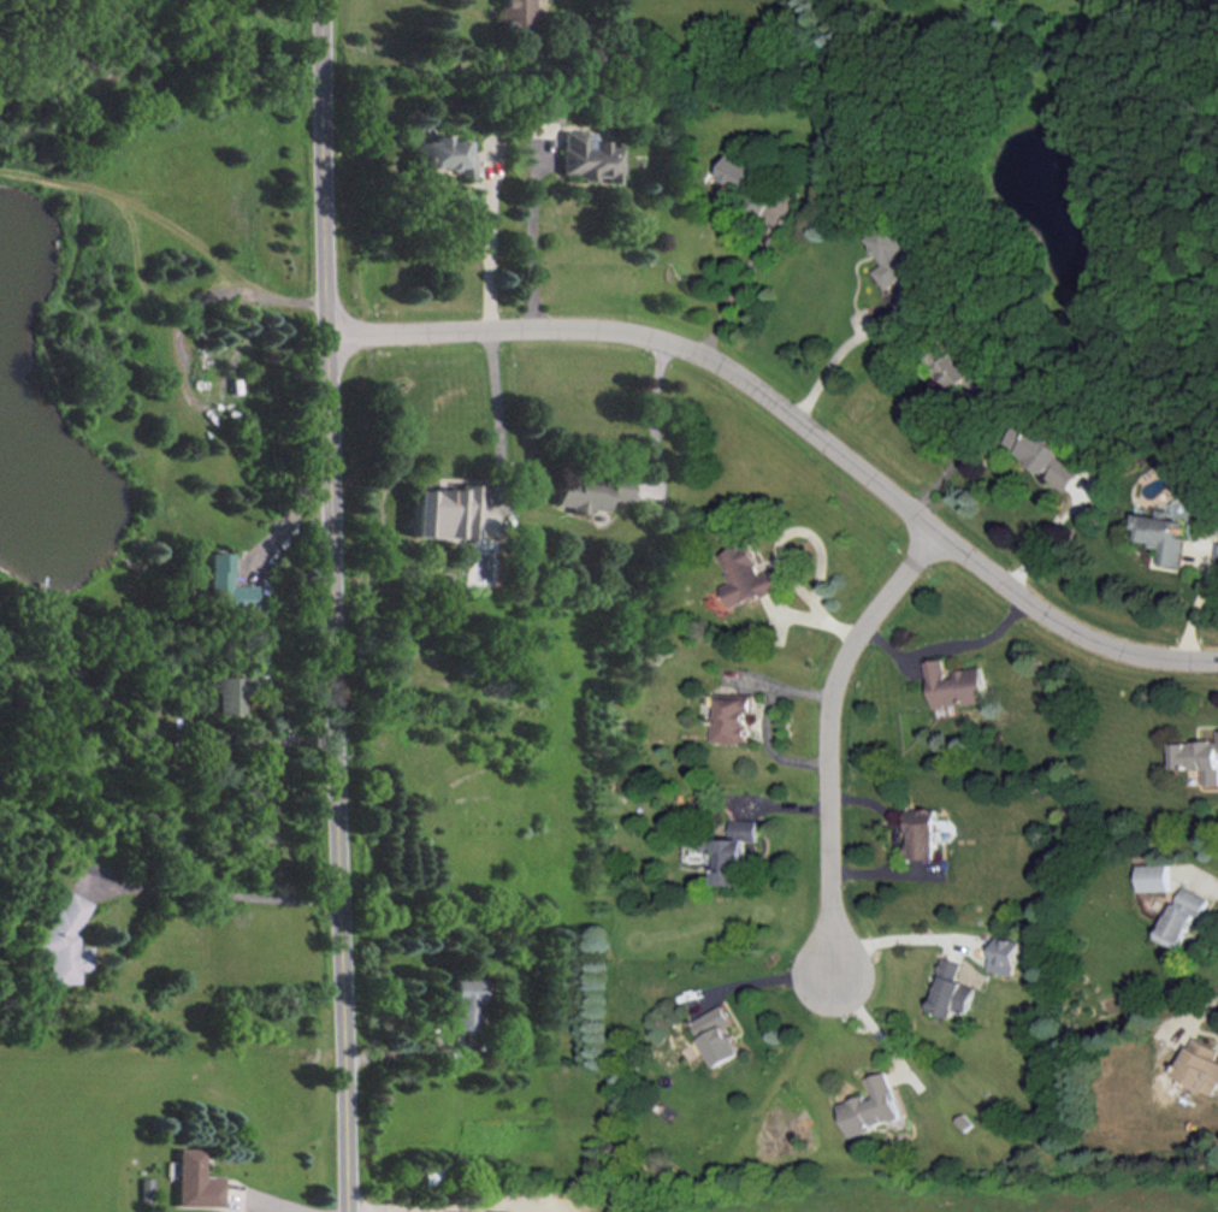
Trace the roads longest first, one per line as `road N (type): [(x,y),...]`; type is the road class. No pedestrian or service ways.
road 1 (residential): [(324,0),(345,1211)]
road 2 (residential): [(1217,659),(1107,643),(1052,614),(743,376),(703,354),(609,330),(330,335)]
road 3 (residential): [(942,533),(840,673),(832,728),(834,972)]

